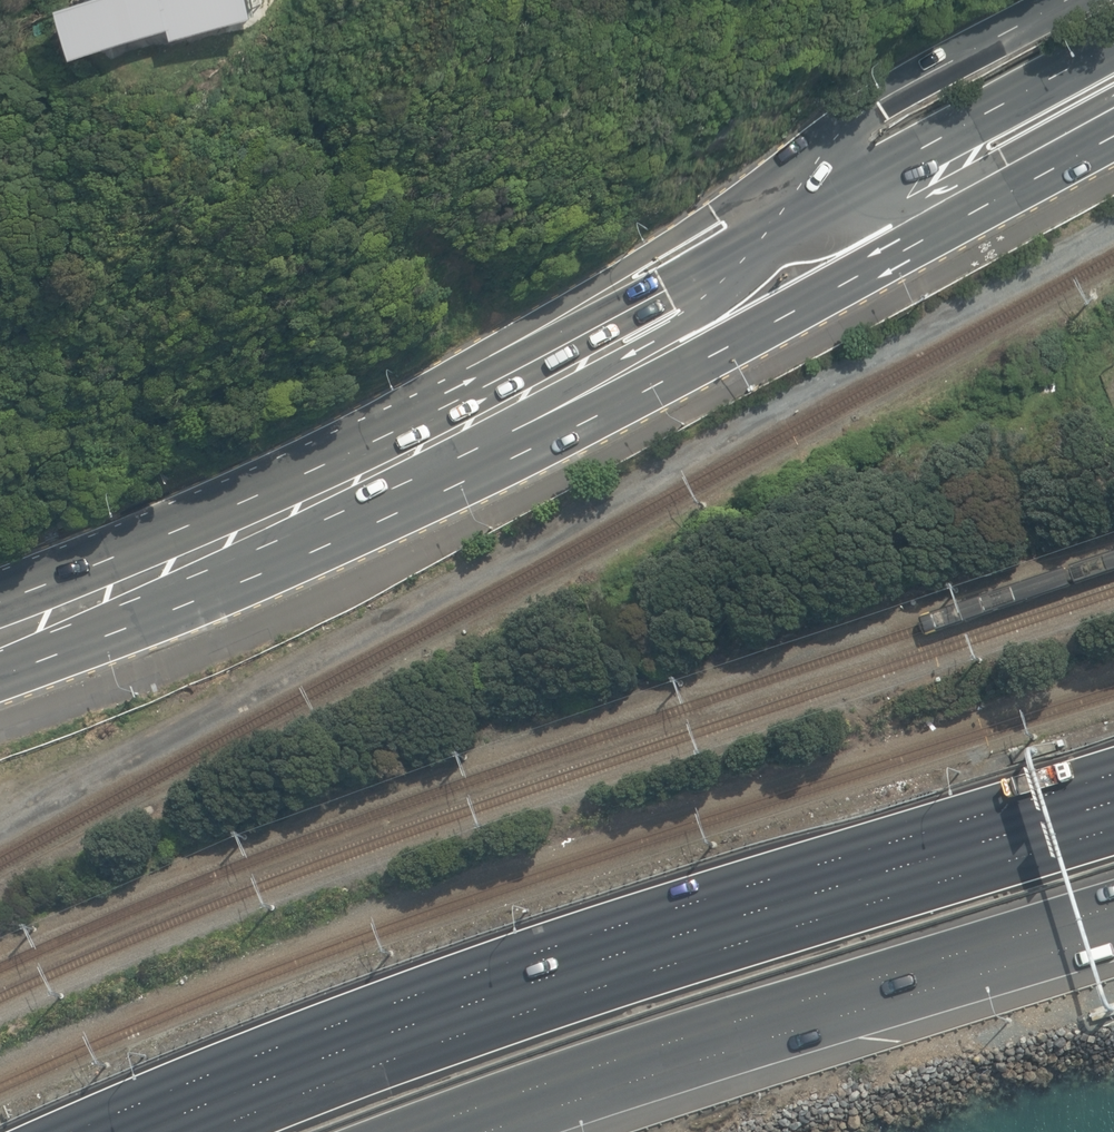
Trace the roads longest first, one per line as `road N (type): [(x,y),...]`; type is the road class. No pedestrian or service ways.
road 1 (motorway): [(216,1131),(589,991),(1113,827)]
road 2 (primary): [(1072,144),(698,347),(326,486)]
road 3 (motorway): [(1113,905),(611,1058),(419,1131)]
road 4 (primary): [(326,486),(779,243)]
road 5 (primary): [(779,243),(1113,45)]
road 6 (secondary): [(779,243),(873,106),(1064,0)]
road 7 (primary): [(0,637),(326,486)]
road 8 (primary): [(1072,144),(779,243)]

